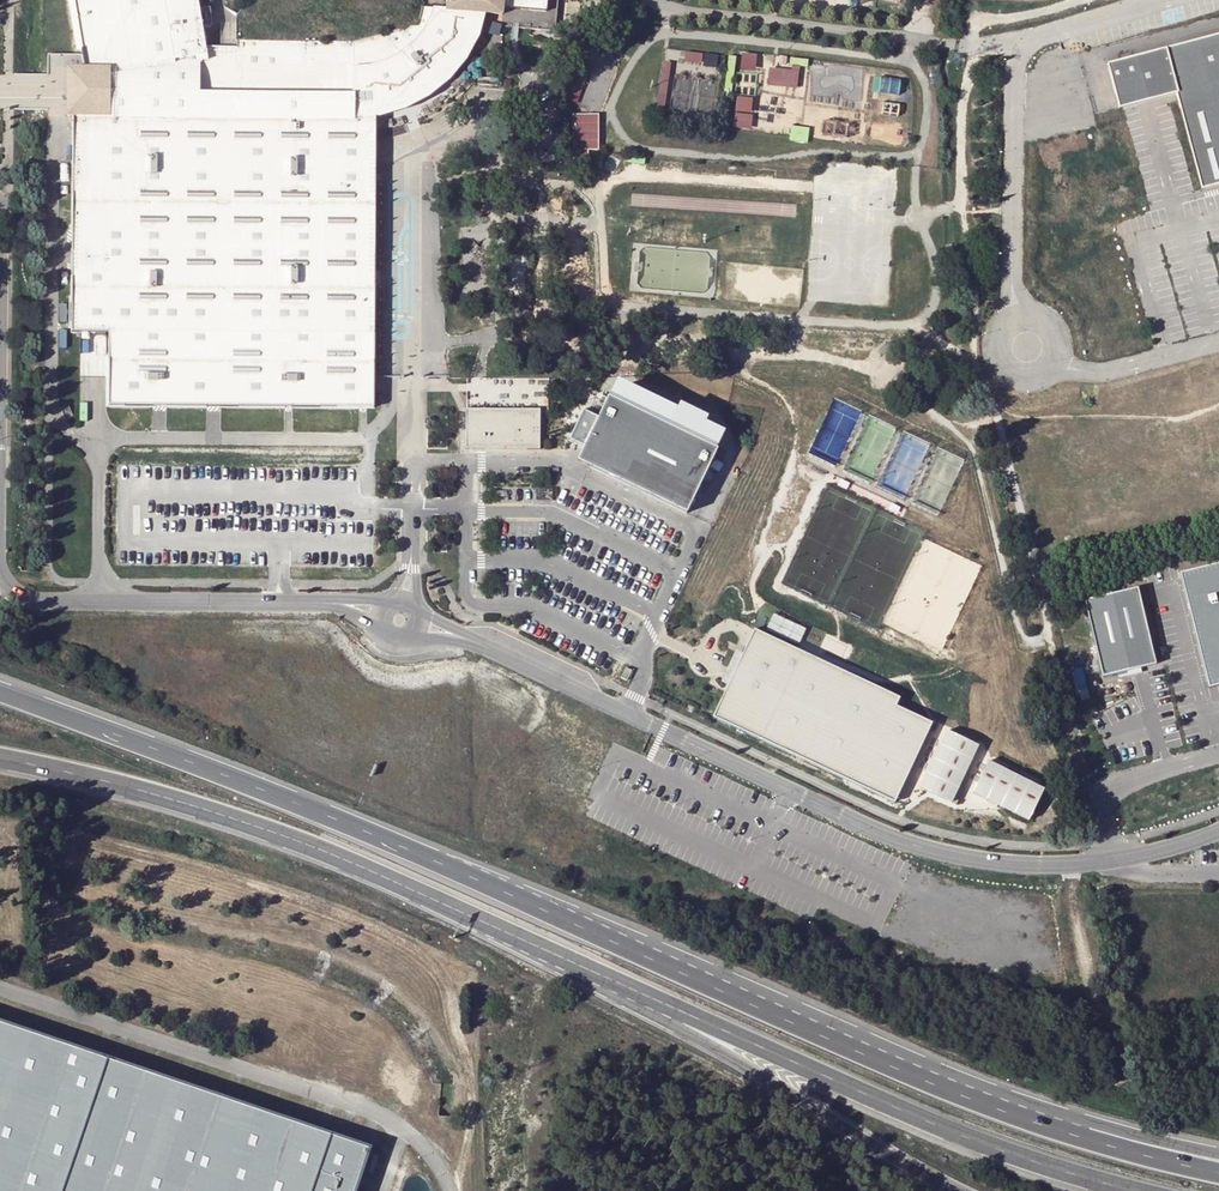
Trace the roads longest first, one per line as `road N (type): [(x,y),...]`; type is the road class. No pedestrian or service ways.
road 1 (motorway): [(806,1030),(473,878),(0,693)]
road 2 (motorway): [(393,882),(936,1127),(1130,1190)]
road 3 (track): [(77,877),(68,847),(78,837),(340,913),(431,962),(451,994),(469,1065),(472,1127),(454,1190)]
road 4 (motorway): [(393,882),(749,1068),(947,1190)]
road 5 (motorway): [(1218,1174),(1075,1137),(806,1030)]
road 6 (motorway): [(1218,1156),(806,1030)]
road 7 (motorway): [(0,761),(192,807),(393,882)]

